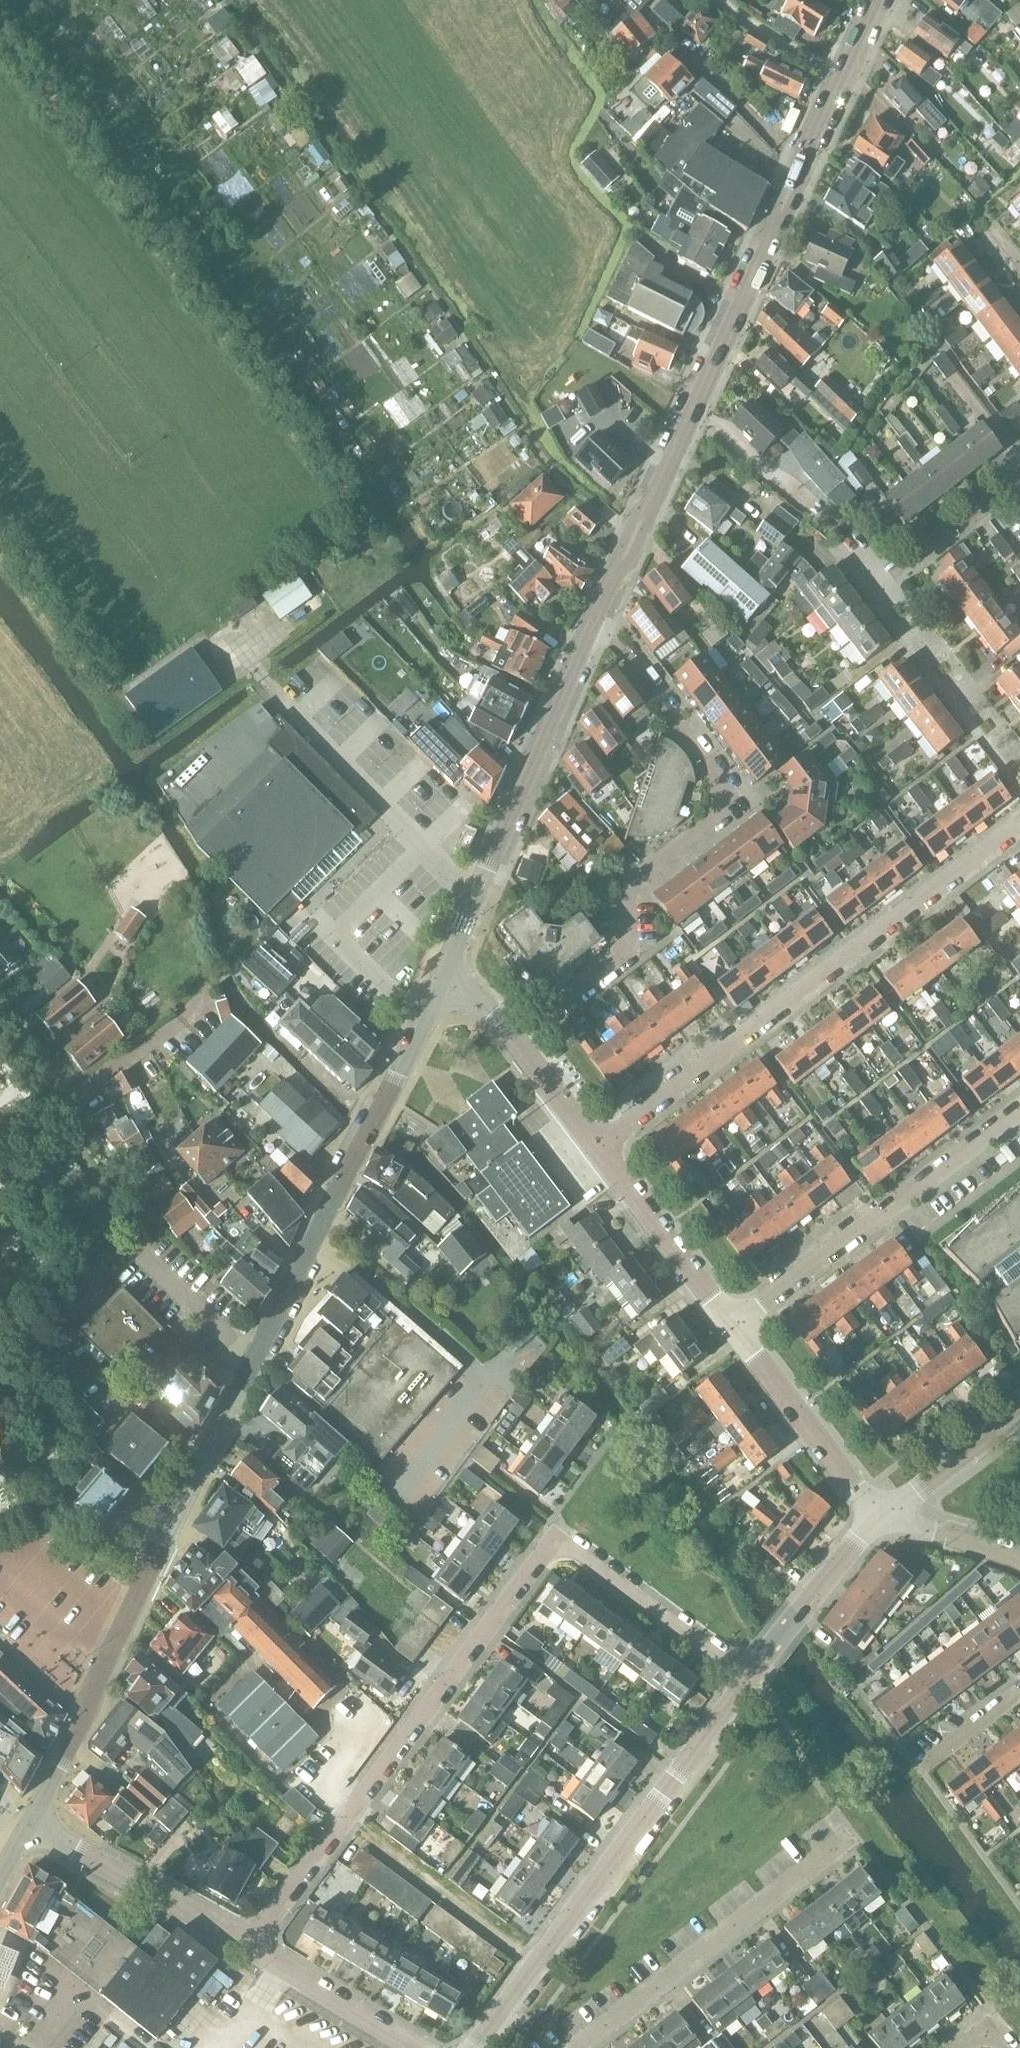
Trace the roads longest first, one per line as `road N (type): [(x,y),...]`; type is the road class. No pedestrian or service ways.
road 1 (tertiary): [(40,1815),(124,1623),(438,984)]
road 2 (tertiary): [(596,621),(875,0)]
road 3 (unclassified): [(347,1819),(554,1537),(750,1685)]
road 4 (residential): [(596,621),(717,771),(726,797),(716,819),(638,883),(623,959),(516,1042)]
road 5 (residential): [(597,1147),(1019,820)]
road 6 (tertiary): [(438,984),(596,621)]
road 7 (residential): [(730,1325),(1019,1111)]
road 8 (residential): [(577,2047),(857,1835)]
road 9 (residential): [(540,1963),(750,1685)]
road 10 (unclassified): [(253,1950),(40,1815)]
road 11 (residential): [(871,590),(1019,784)]
road 12 (unclassified): [(879,1515),(730,1325)]
road 13 (unclassified): [(540,1963),(347,1819)]
road 14 (unclassified): [(730,1325),(597,1147)]
road 15 (residential): [(750,1685),(879,1515)]
road 16 (residential): [(1019,476),(871,590)]
road 17 (residential): [(412,2047),(253,1950)]
road 18 (residential): [(879,1515),(1019,1409)]
road 19 (unclassified): [(253,1950),(347,1819)]
road 20 (residential): [(879,1515),(1019,1561)]
road 21 (unclassified): [(597,1147),(516,1042)]
road 22 (residential): [(917,1766),(1019,1689)]

